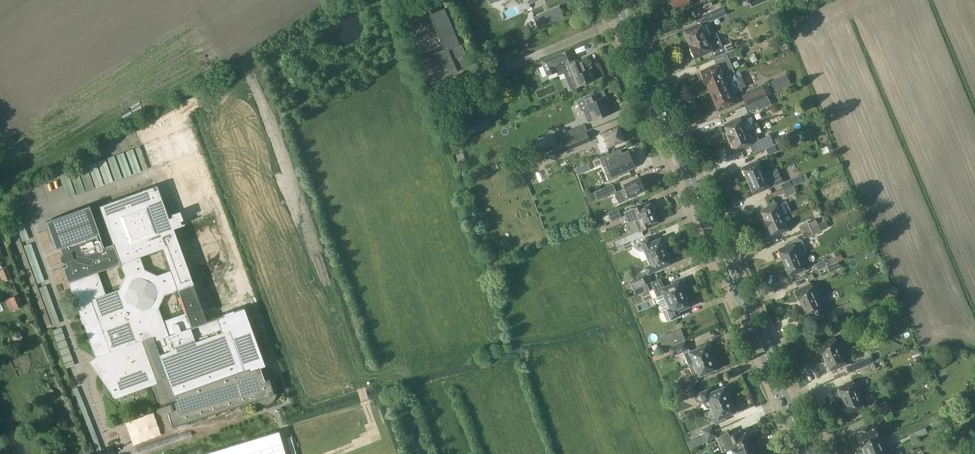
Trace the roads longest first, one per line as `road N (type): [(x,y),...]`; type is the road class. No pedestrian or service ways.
road 1 (secondary): [(807,453),(614,0)]
road 2 (residential): [(109,453),(19,196)]

